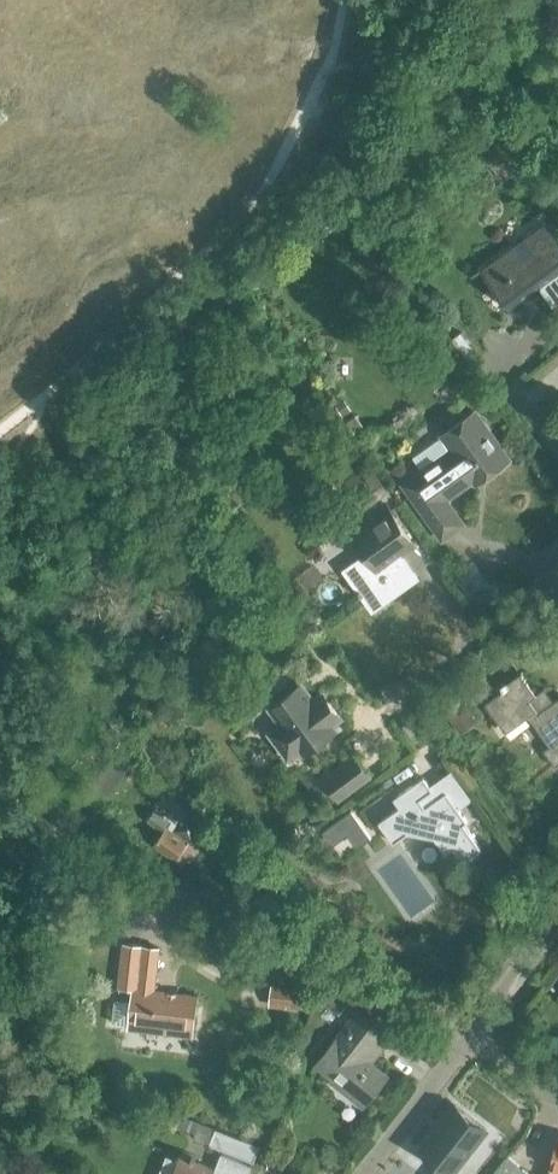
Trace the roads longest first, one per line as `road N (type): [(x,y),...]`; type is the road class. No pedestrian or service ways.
road 1 (residential): [(472,1037),(359,948),(301,919),(133,878)]
road 2 (residential): [(394,703),(551,582)]
road 3 (residential): [(365,1173),(472,1037)]
road 4 (residential): [(472,1037),(557,926)]

